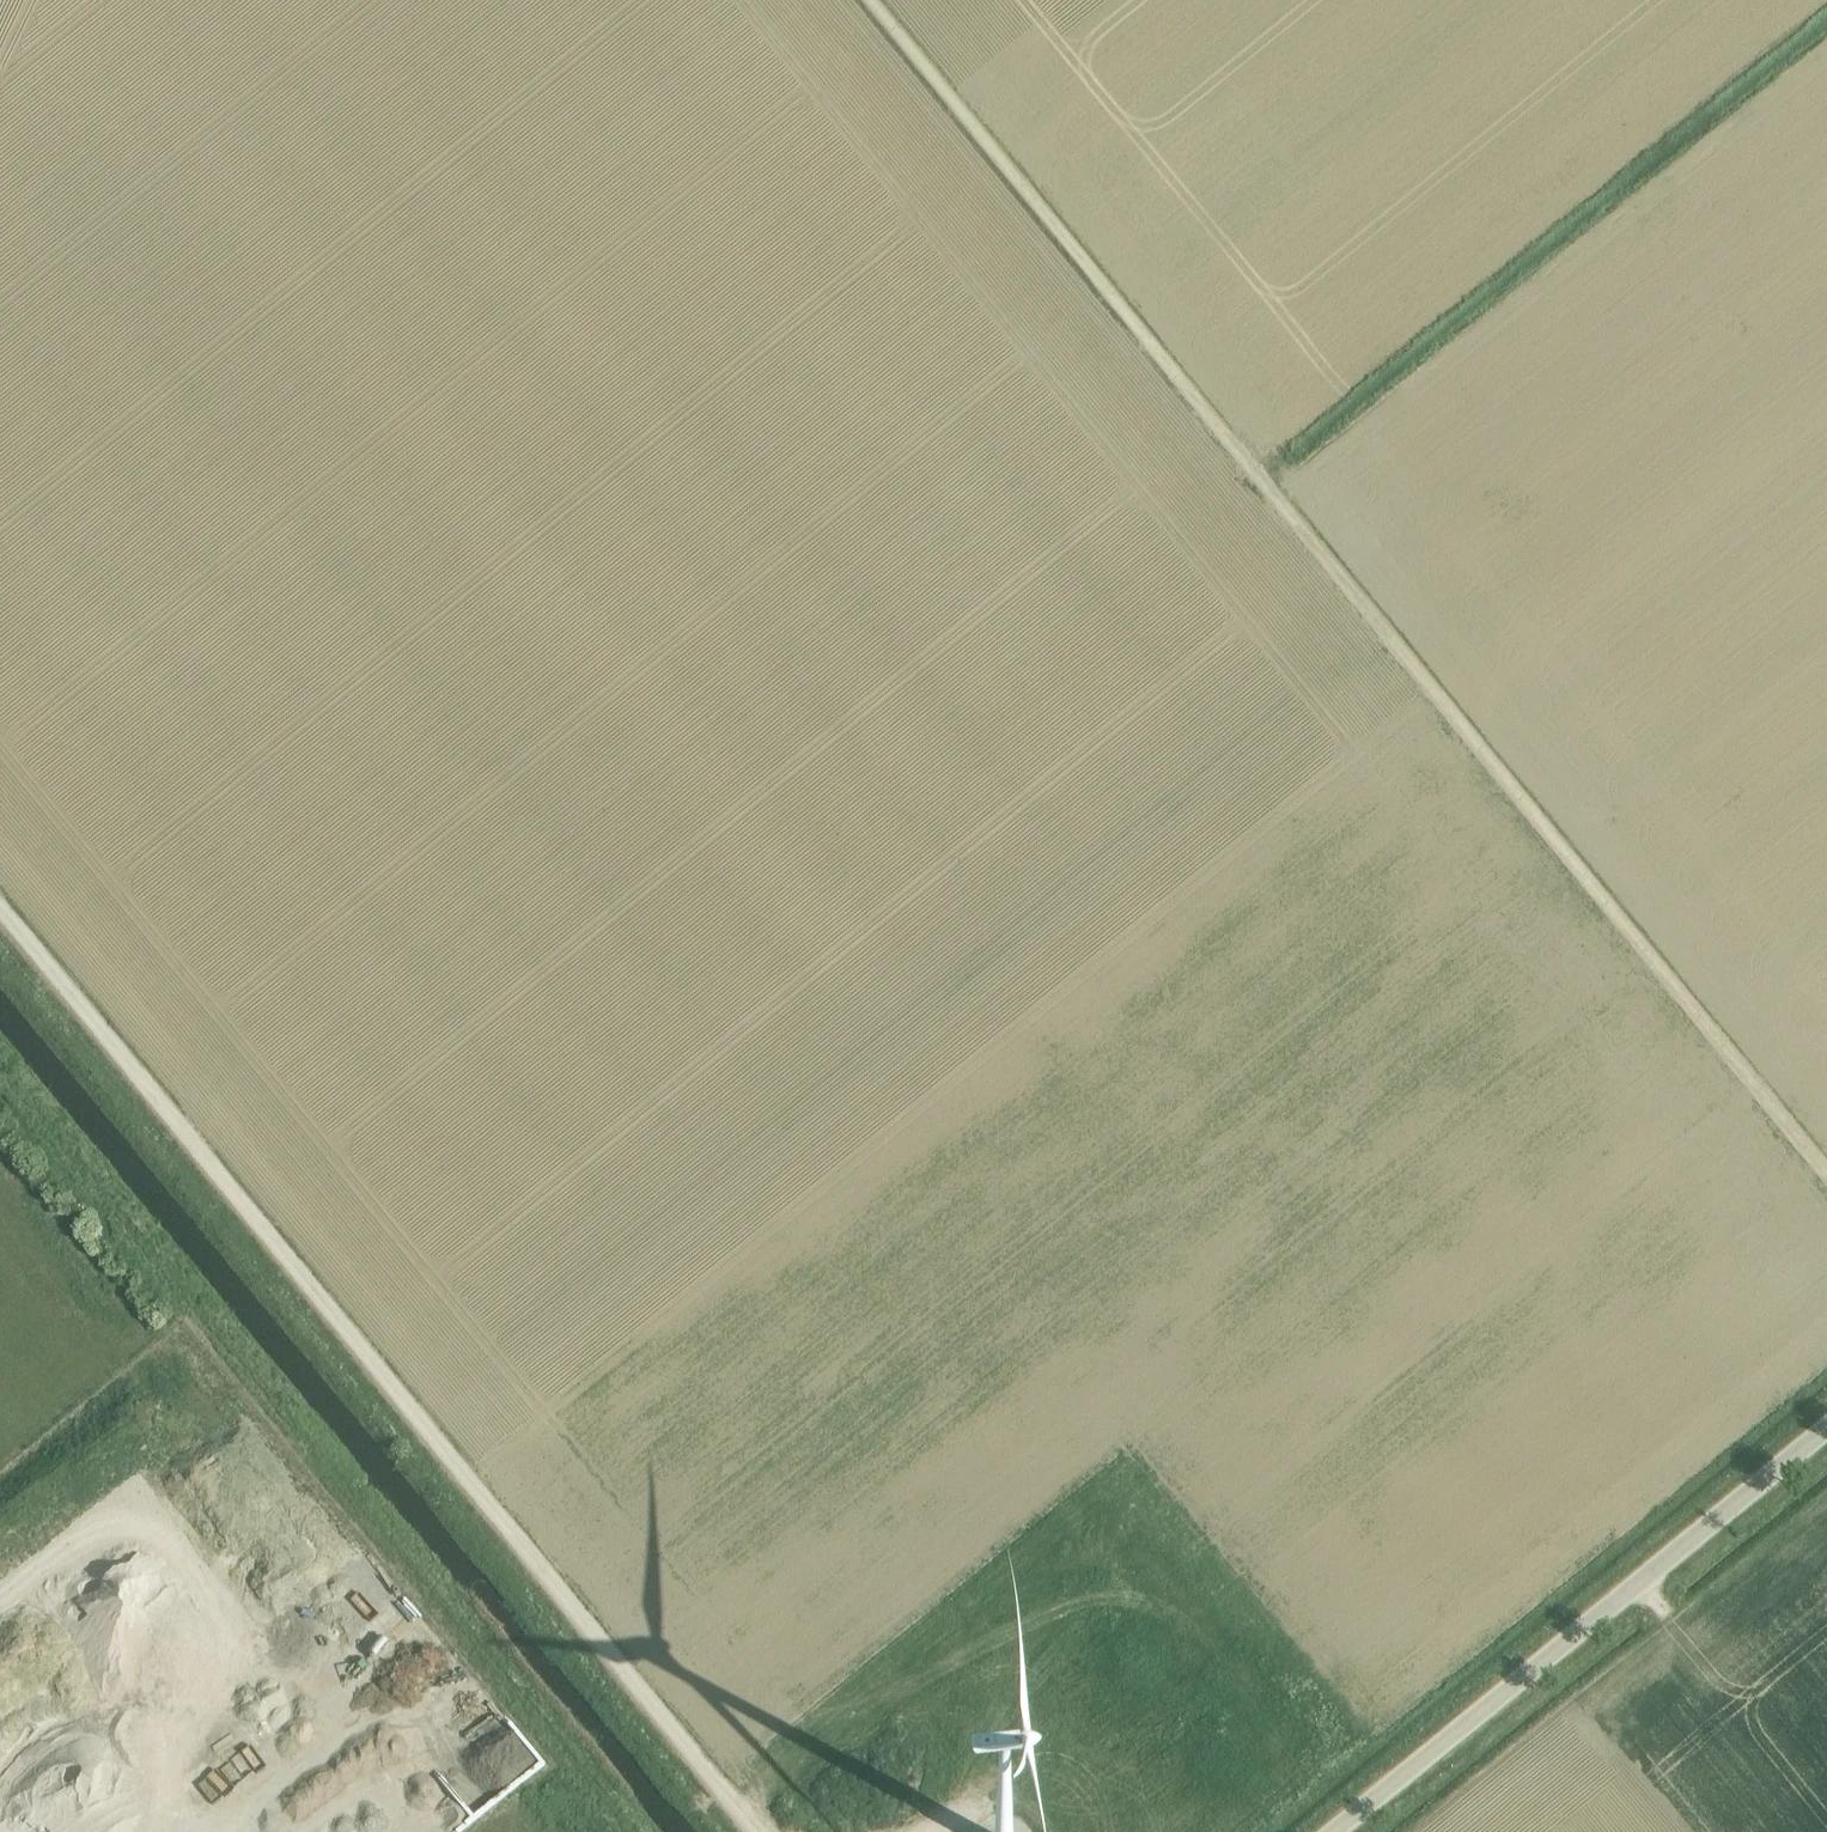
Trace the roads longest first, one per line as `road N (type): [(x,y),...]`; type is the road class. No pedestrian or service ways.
road 1 (track): [(752,1831),(0,905)]
road 2 (unclassified): [(1346,1831),(1826,1429)]

